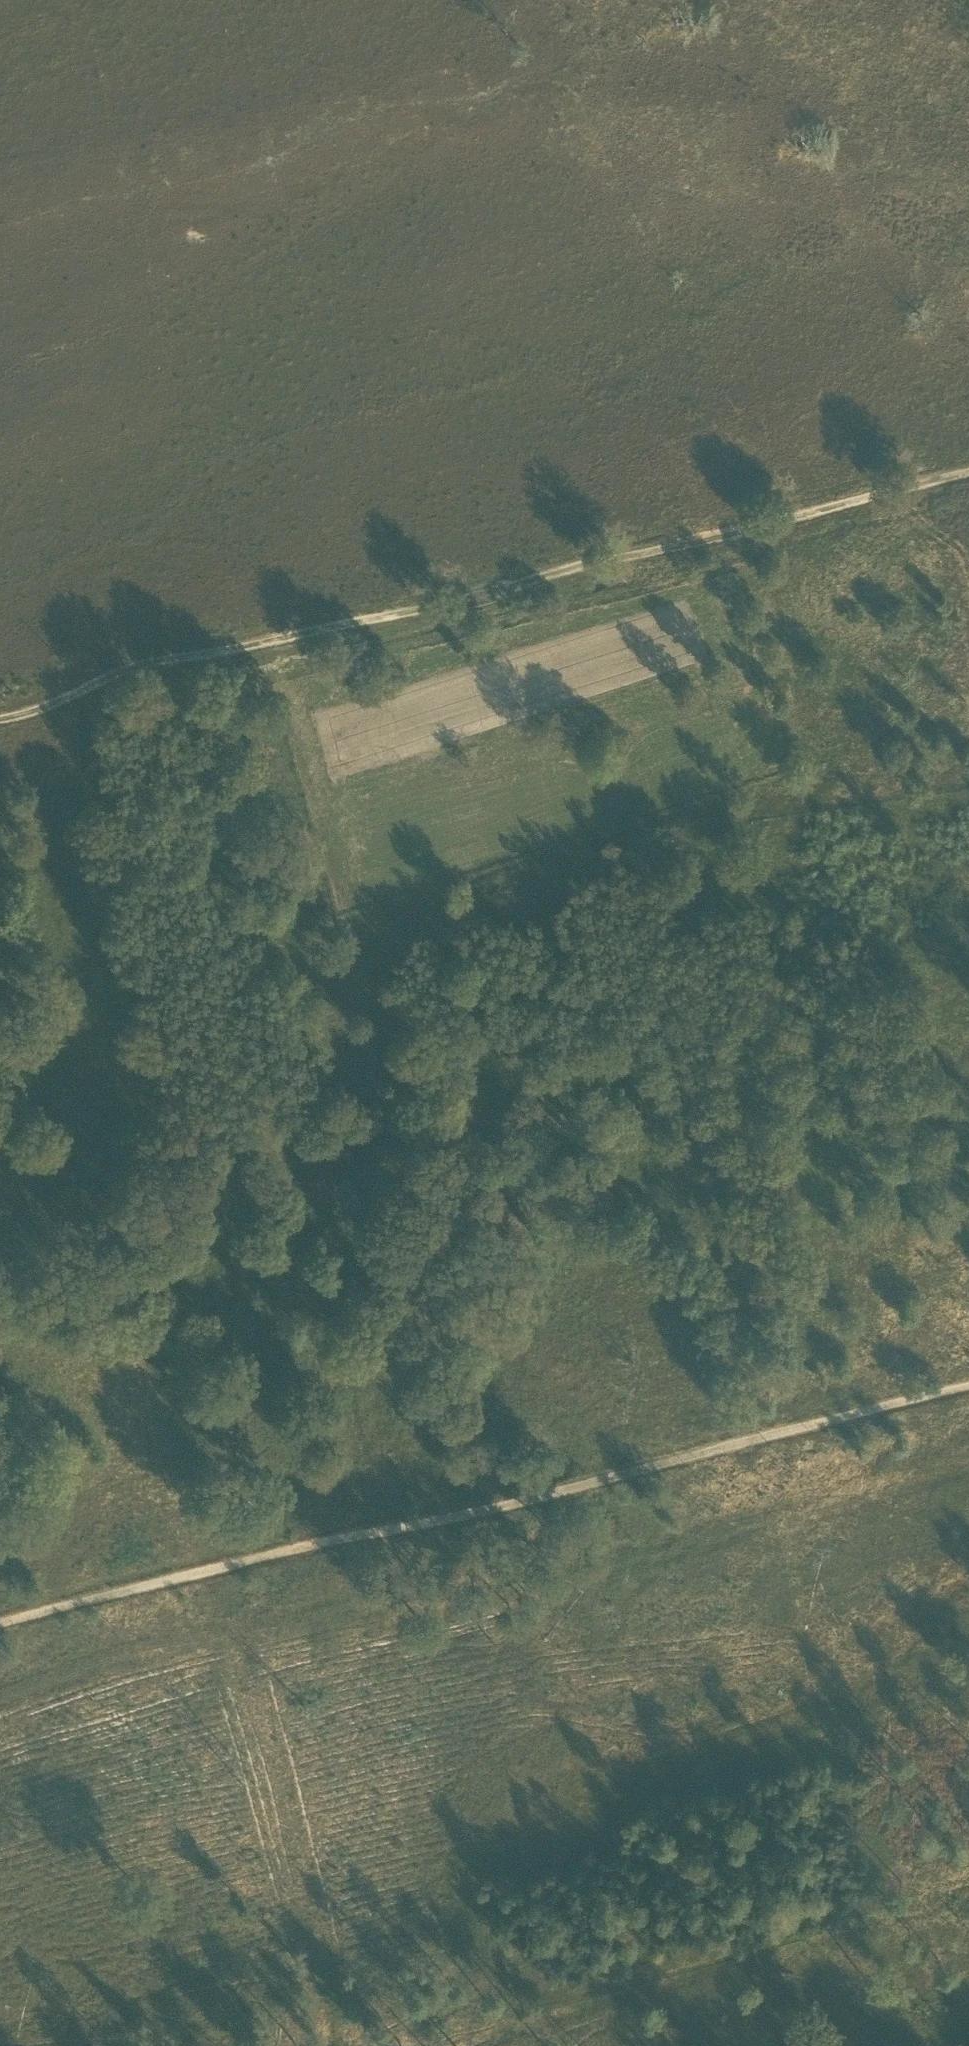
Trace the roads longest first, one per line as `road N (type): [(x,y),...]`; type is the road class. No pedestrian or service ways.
road 1 (track): [(0,715),(189,651),(445,599),(968,472)]
road 2 (track): [(968,1396),(0,1633)]

